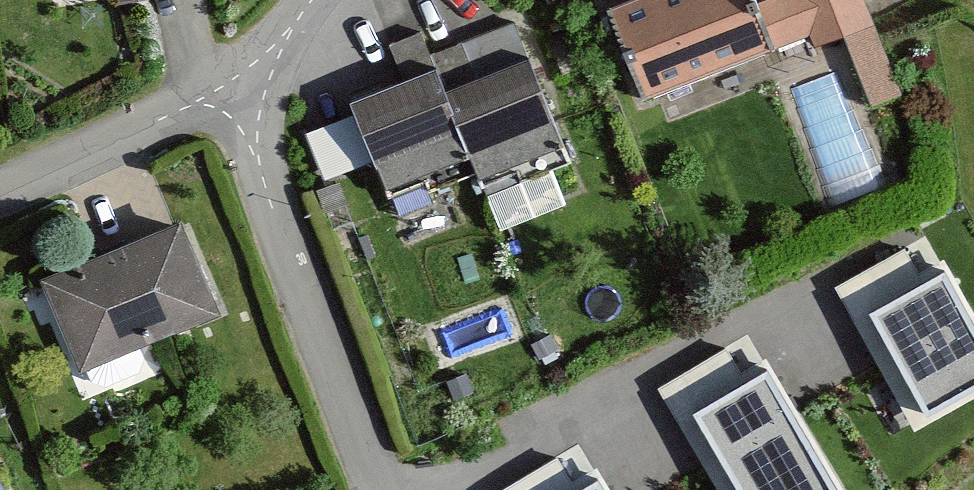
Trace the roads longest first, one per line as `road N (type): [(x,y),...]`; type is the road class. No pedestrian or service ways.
road 1 (residential): [(231,94),(386,489)]
road 2 (residential): [(0,198),(231,94)]
road 3 (residential): [(311,0),(231,94)]

